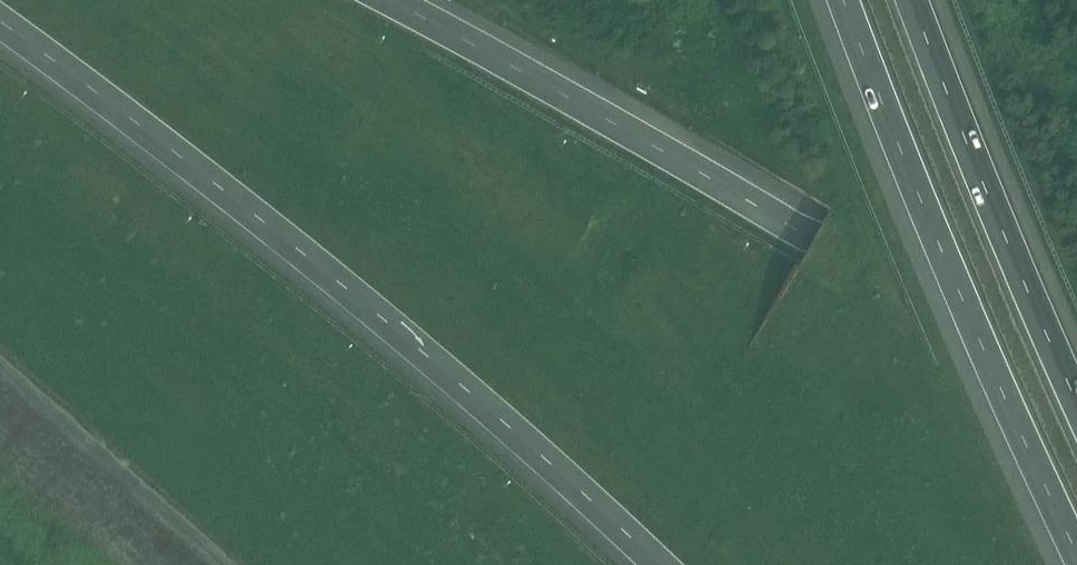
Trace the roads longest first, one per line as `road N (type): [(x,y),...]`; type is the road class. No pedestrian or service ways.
road 1 (motorway): [(0,22),(326,273),(658,564)]
road 2 (motorway): [(1076,424),(814,239),(388,0)]
road 3 (motorway): [(845,0),(1076,557)]
road 4 (motorway): [(1076,393),(913,0)]

